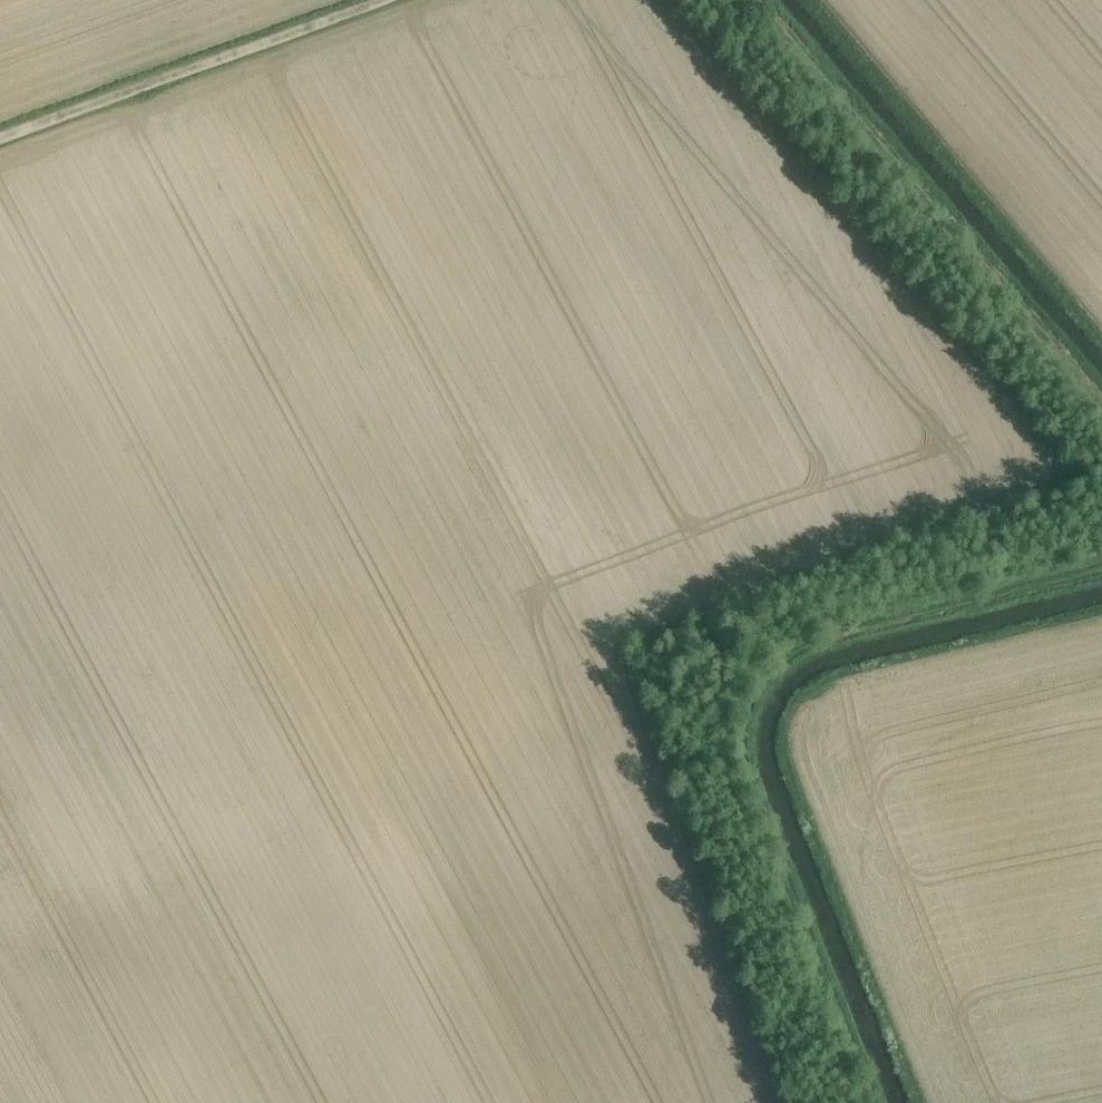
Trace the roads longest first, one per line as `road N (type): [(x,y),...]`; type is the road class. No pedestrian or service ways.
road 1 (track): [(1101,438),(726,0)]

